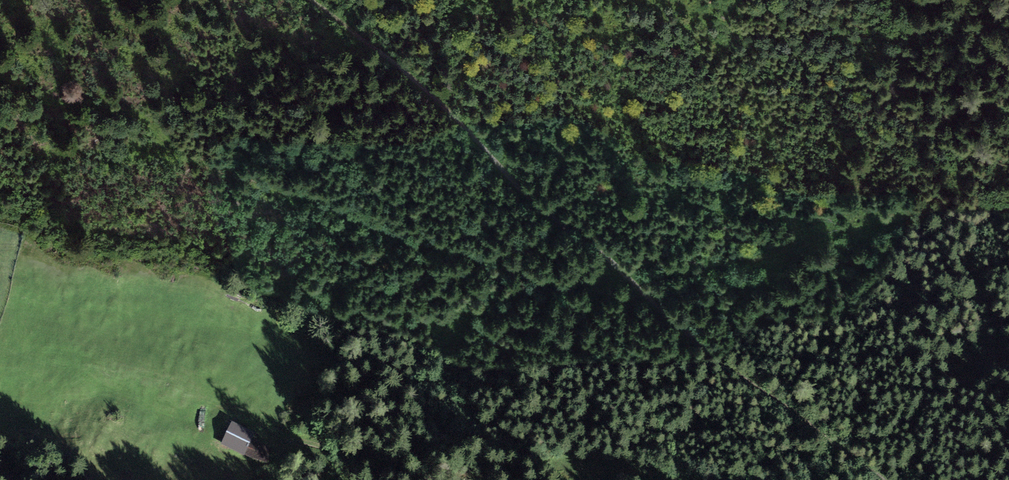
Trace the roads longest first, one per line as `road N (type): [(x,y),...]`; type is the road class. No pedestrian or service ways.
road 1 (track): [(1008,206),(832,234),(727,267),(631,284),(574,284),(412,241),(178,155),(135,117),(0,81)]
road 2 (track): [(883,479),(561,230),(395,60),(310,0)]
road 3 (track): [(430,479),(384,459),(275,433),(227,408)]

